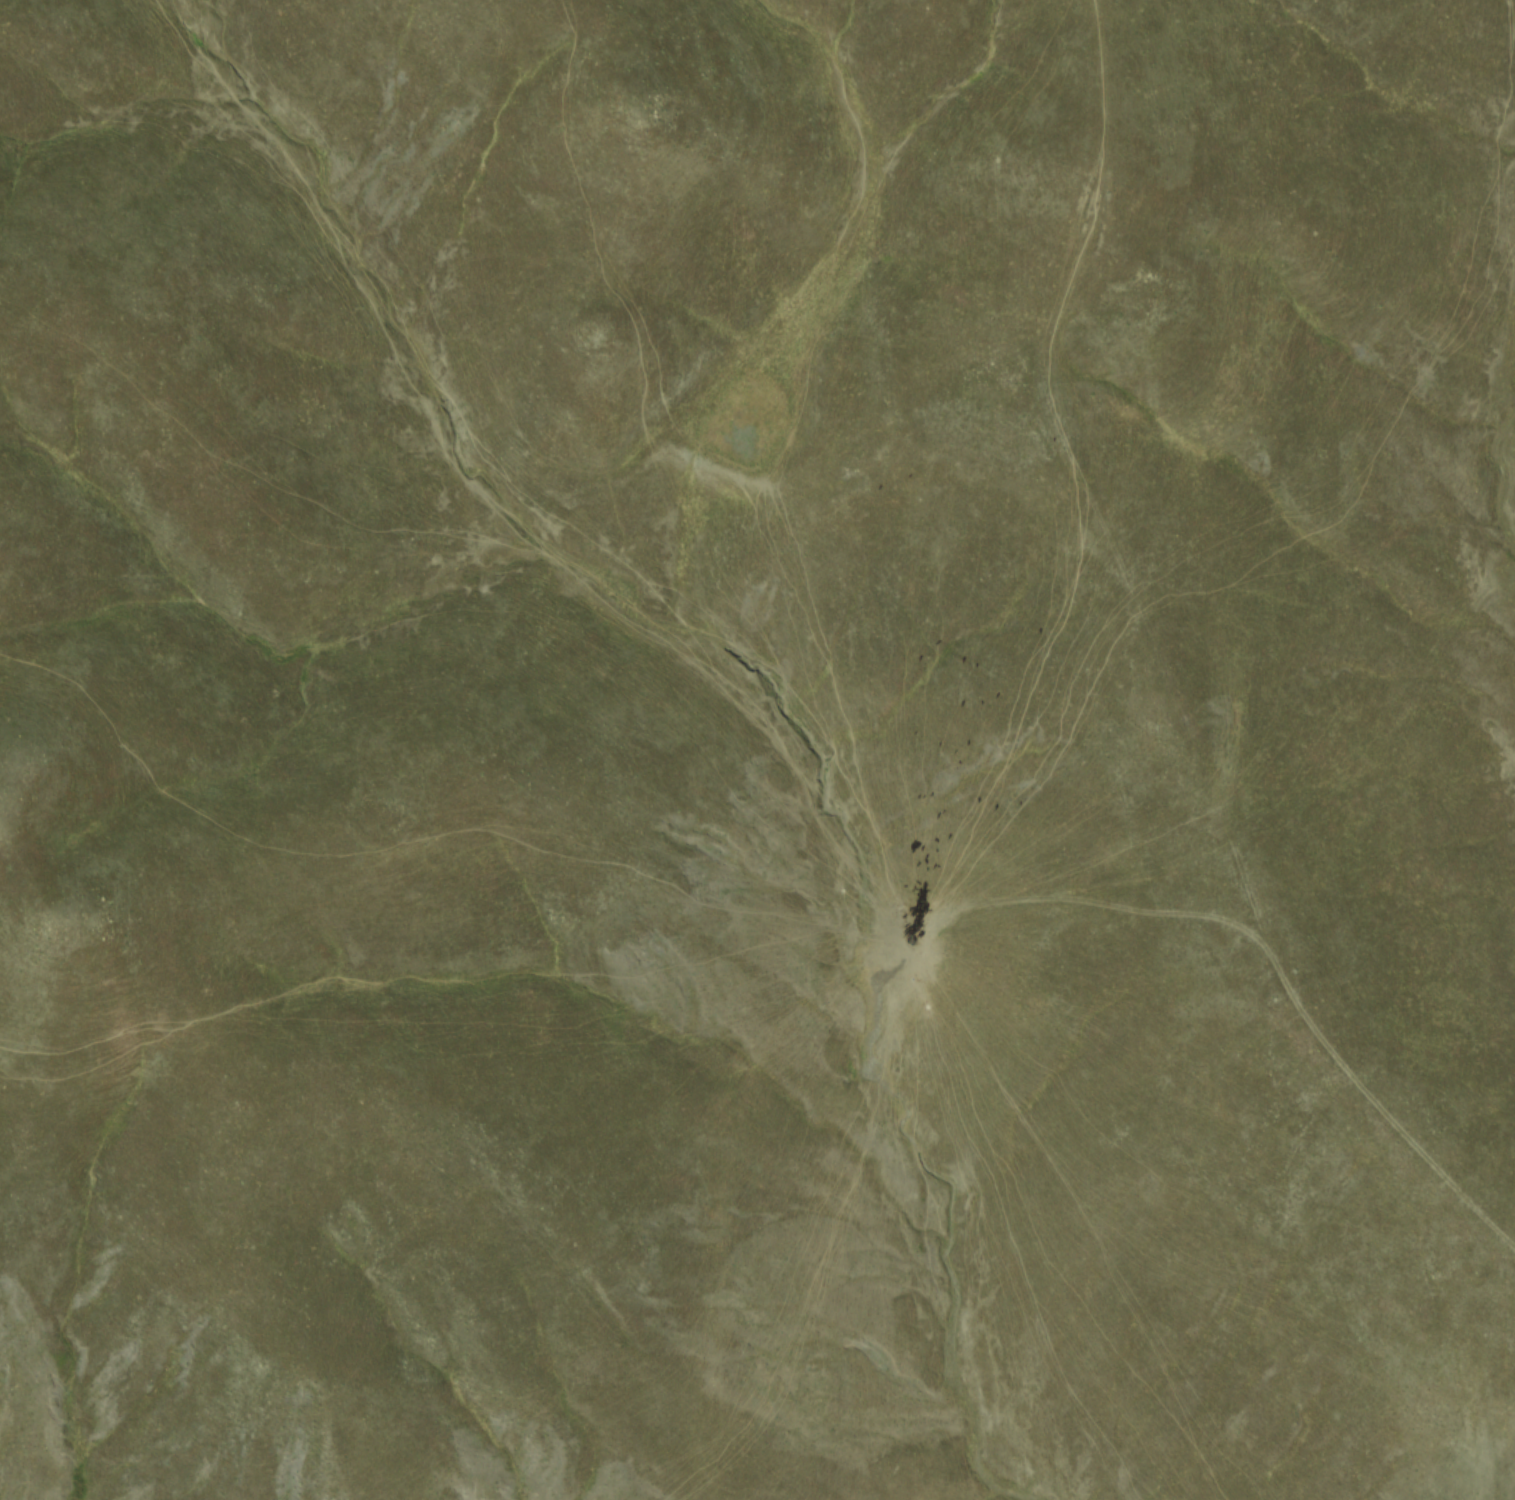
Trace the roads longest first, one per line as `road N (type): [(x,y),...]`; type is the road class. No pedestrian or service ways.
road 1 (track): [(1514,1243),(1422,1158),(1292,993),(1241,876),(1175,673),(1045,388),(1103,137),(1103,39),(1094,0)]

